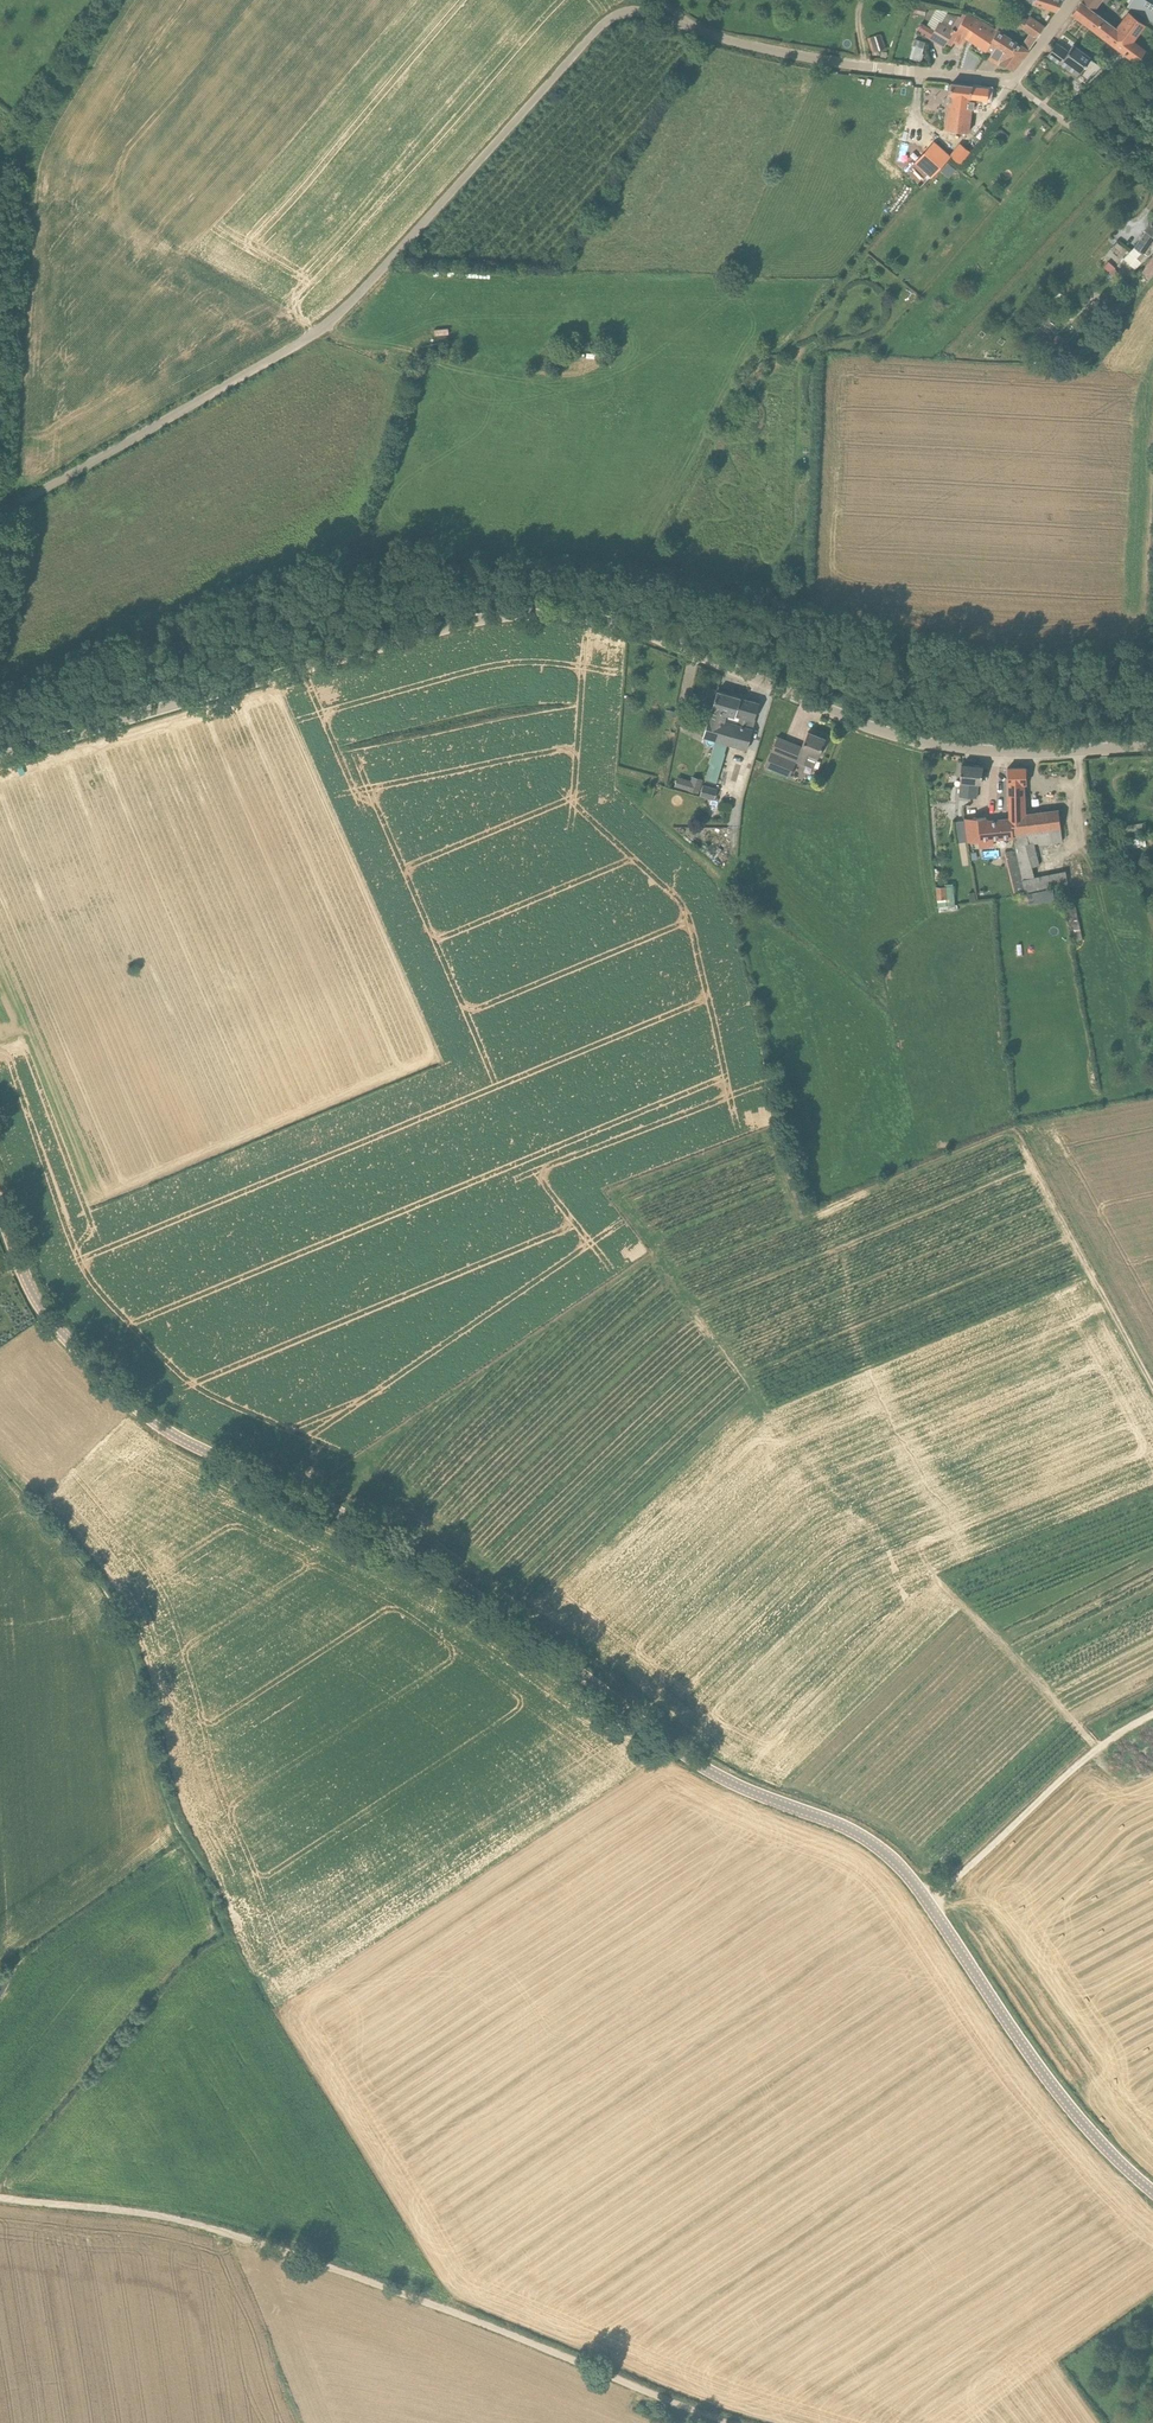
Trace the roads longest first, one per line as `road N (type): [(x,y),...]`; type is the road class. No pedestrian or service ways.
road 1 (tertiary): [(1152,2192),(1058,2093),(891,1857),(853,1831),(702,1768),(390,1536),(158,1425),(43,1310),(0,1209)]
road 2 (unclassified): [(0,756),(461,623),(548,614),(619,625),(923,743),(1019,753),(1152,748)]
road 3 (unclassified): [(0,514),(329,323),(607,20),(635,11),(688,27)]
road 4 (track): [(0,2198),(140,2213),(233,2235),(473,2320),(728,2422)]
road 5 (unclassified): [(1013,80),(808,58),(688,27)]
road 6 (track): [(927,1902),(1091,1753),(1152,1715)]
road 7 (unclassified): [(1152,184),(1013,80)]

